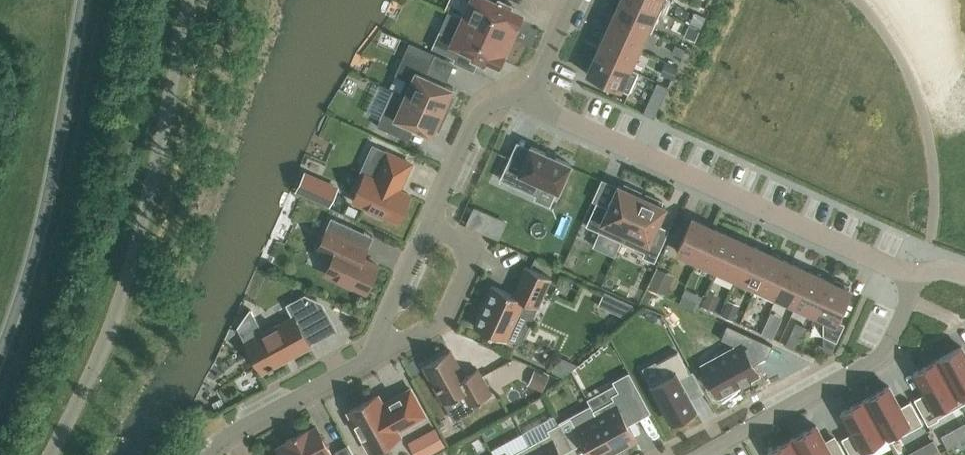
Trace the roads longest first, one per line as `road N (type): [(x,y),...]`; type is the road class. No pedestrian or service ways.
road 1 (residential): [(921,275),(559,116),(543,94)]
road 2 (primary): [(0,355),(52,181),(84,0)]
road 3 (residential): [(921,275),(873,364),(704,454)]
road 4 (residential): [(368,359),(441,319),(470,248),(427,227)]
road 5 (residential): [(427,227),(476,119),(493,102),(543,94)]
road 6 (residential): [(208,454),(213,444),(368,359)]
road 7 (residential): [(427,227),(368,359)]

